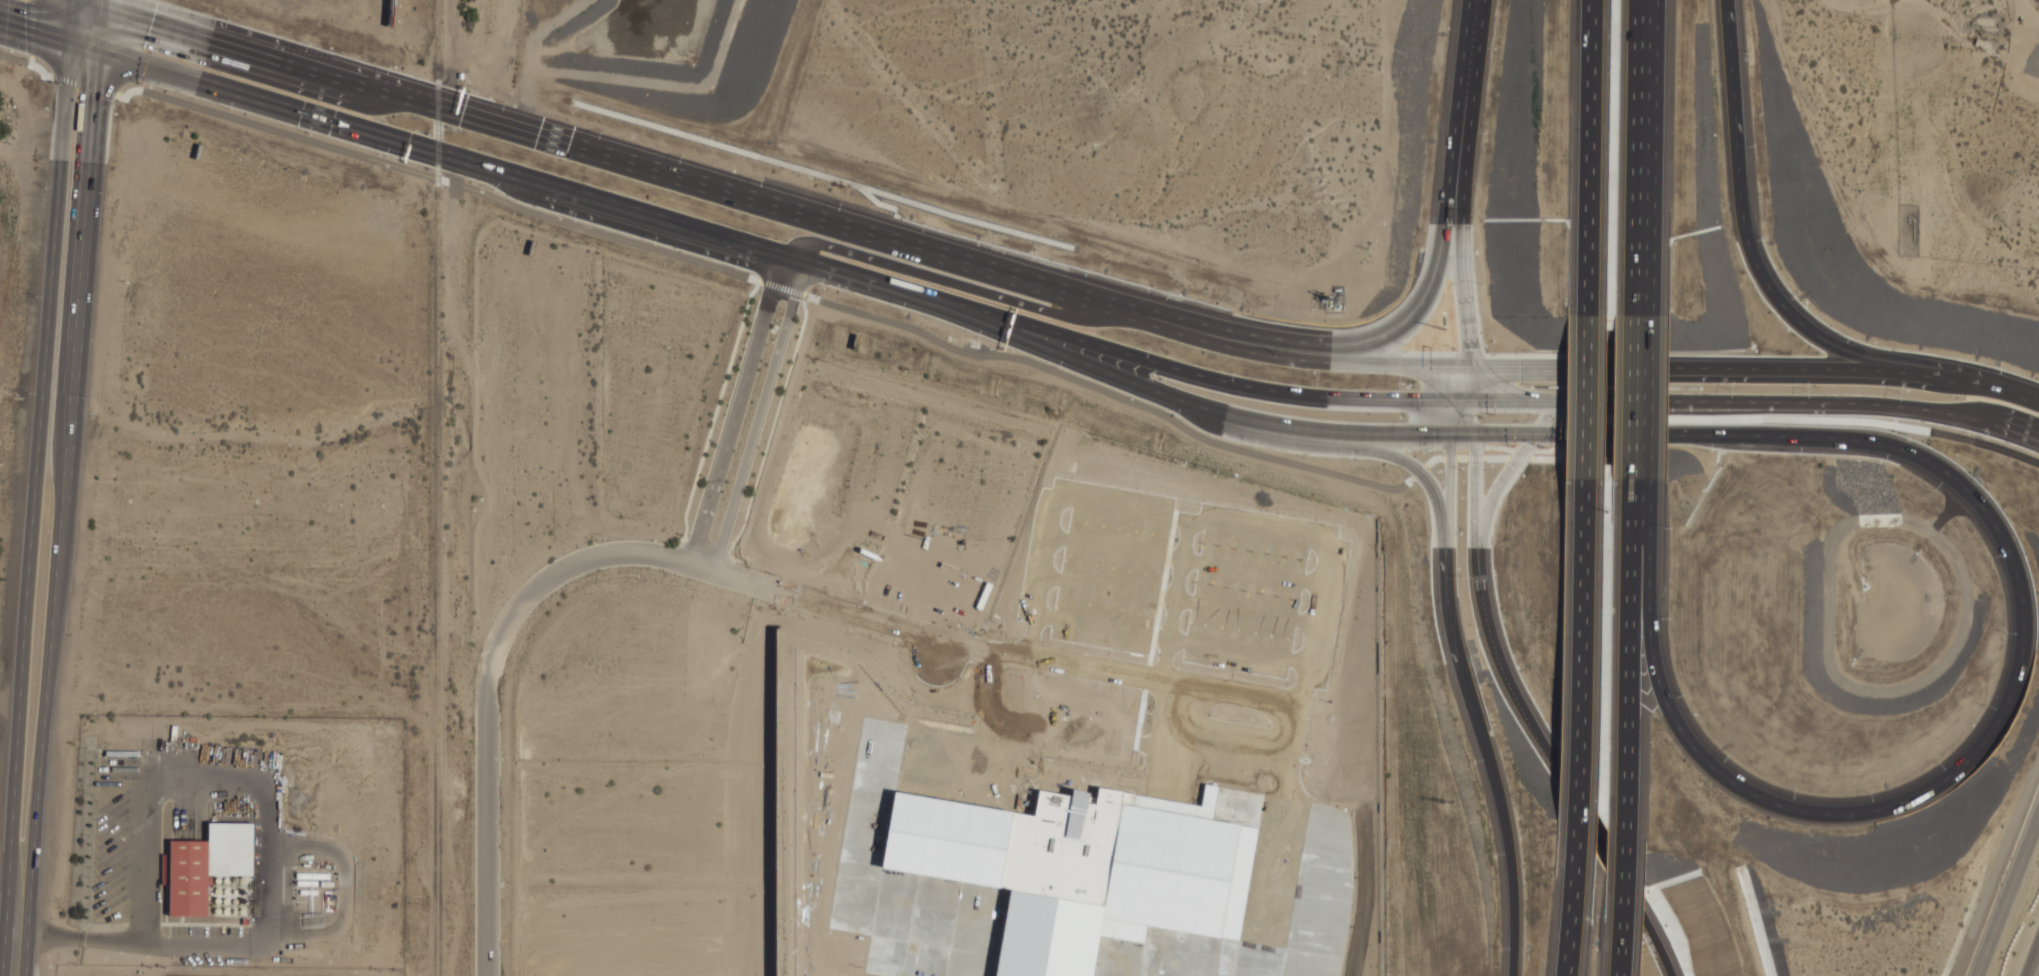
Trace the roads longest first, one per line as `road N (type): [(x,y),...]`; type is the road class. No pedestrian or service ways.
road 1 (primary): [(1391,368),(1229,352),(1143,313),(64,0)]
road 2 (motorway): [(1535,436),(1855,441),(1913,456),(1948,476),(2001,535),(2022,591),(2021,671),(1988,741),(1929,792),(1854,815),(1776,805),(1725,777),(1696,750),(1665,700),(1651,637),(1650,548),(1630,483)]
road 3 (primary): [(19,975),(101,0)]
road 4 (primary): [(74,0),(1,975)]
road 5 (residential): [(488,975),(487,681),(502,637),(542,588),(601,559),(650,556),(713,573)]
road 6 (motorway): [(1450,436),(1448,598),(1512,855),(1513,975)]
road 7 (primary): [(981,312),(1214,413),(1338,434),(1450,436)]
road 8 (secondary): [(981,312),(1252,391),(1458,403)]
road 9 (motorway): [(1890,374),(1802,327),(1755,261),(1743,214),(1727,0)]
road 10 (motorway): [(1461,172),(1437,281),(1418,313),(1387,338),(1332,348),(1158,318)]
road 11 (primary): [(1143,313),(1055,311),(827,244),(794,245),(783,258)]
road 12 (motorway): [(1625,846),(1630,477)]
road 13 (primary): [(99,50),(438,153)]
road 14 (motorway): [(1559,769),(1503,670),(1483,601),(1476,436)]
road 15 (residential): [(713,573),(802,264)]
road 16 (residential): [(783,258),(691,566)]
road 17 (motorway): [(1584,453),(1579,770)]
road 18 (motorway): [(1634,316),(1642,0)]
road 19 (motorway): [(1586,0),(1583,313)]
road 20 (secondary): [(1730,404),(1887,407),(2038,443)]
road 21 (secondary): [(2038,407),(1923,377),(1732,371)]
road 22 (motorway): [(1182,403),(1248,431),(1395,457),(1428,483),(1446,521)]
road 23 (secondary): [(1732,371),(1476,369)]
road 24 (primary): [(553,188),(783,258)]
road 25 (residential): [(713,573),(942,641)]
road 26 (primary): [(783,258),(981,312)]
road 27 (motorway): [(1461,172),(1476,369)]
road 28 (motorway): [(1479,0),(1461,172)]
road 29 (secondary): [(2038,814),(1977,975)]
road 30 (motorway): [(1630,477),(1634,316)]
road 31 (motorway): [(1577,824),(1566,975)]
road 32 (motorway): [(1583,313),(1584,453)]
road 33 (secondary): [(1594,403),(1730,404)]
road 34 (motorway): [(1479,551),(1497,494),(1535,436)]
road 35 (primary): [(438,153),(553,188)]

